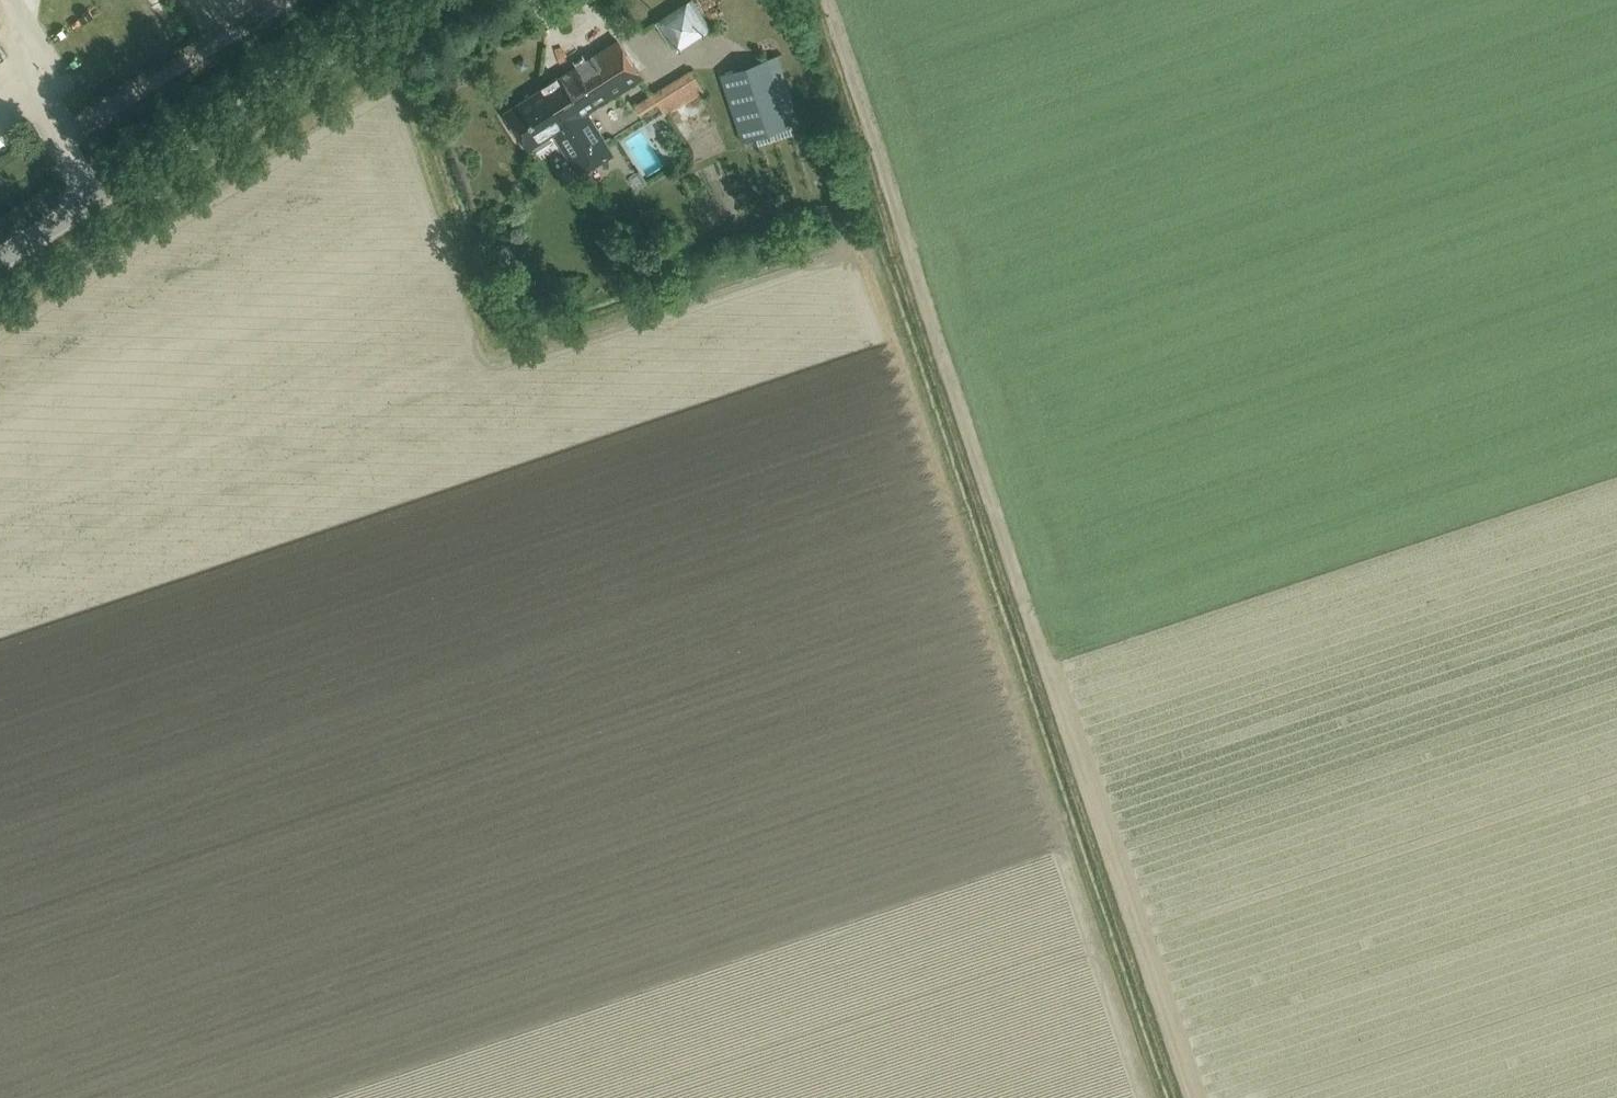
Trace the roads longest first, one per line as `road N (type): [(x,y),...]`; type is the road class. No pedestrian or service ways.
road 1 (unclassified): [(0,259),(410,0)]

